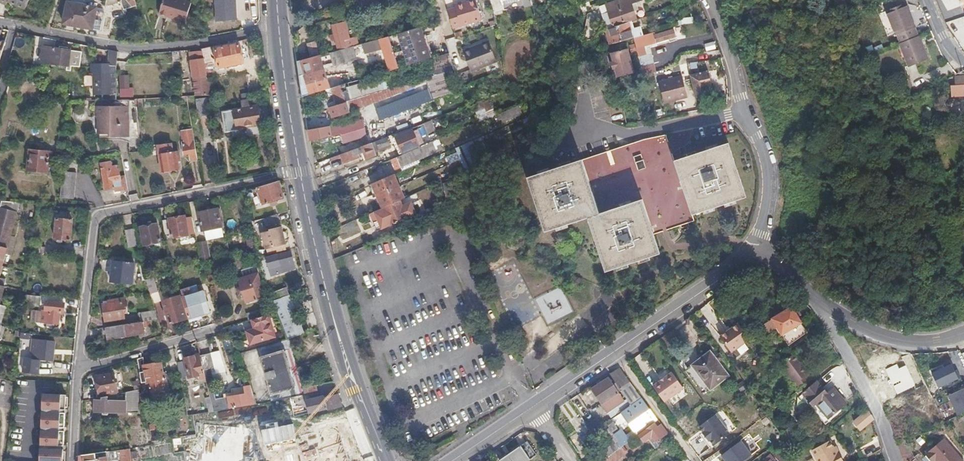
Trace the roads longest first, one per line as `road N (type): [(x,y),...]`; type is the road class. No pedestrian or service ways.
road 1 (residential): [(79,369),(95,221),(103,213),(298,172)]
road 2 (primary): [(383,460),(343,353),(298,172)]
road 3 (residential): [(0,23),(132,49),(277,30)]
road 4 (tertiary): [(532,408),(757,256)]
road 5 (residential): [(744,109),(631,135),(594,125),(583,99)]
road 6 (residential): [(896,460),(827,309)]
road 7 (residential): [(744,109),(769,179),(757,256)]
road 8 (residential): [(79,369),(220,327)]
road 9 (tertiary): [(827,309),(911,343),(963,333)]
road 10 (primary): [(298,172),(277,30)]

